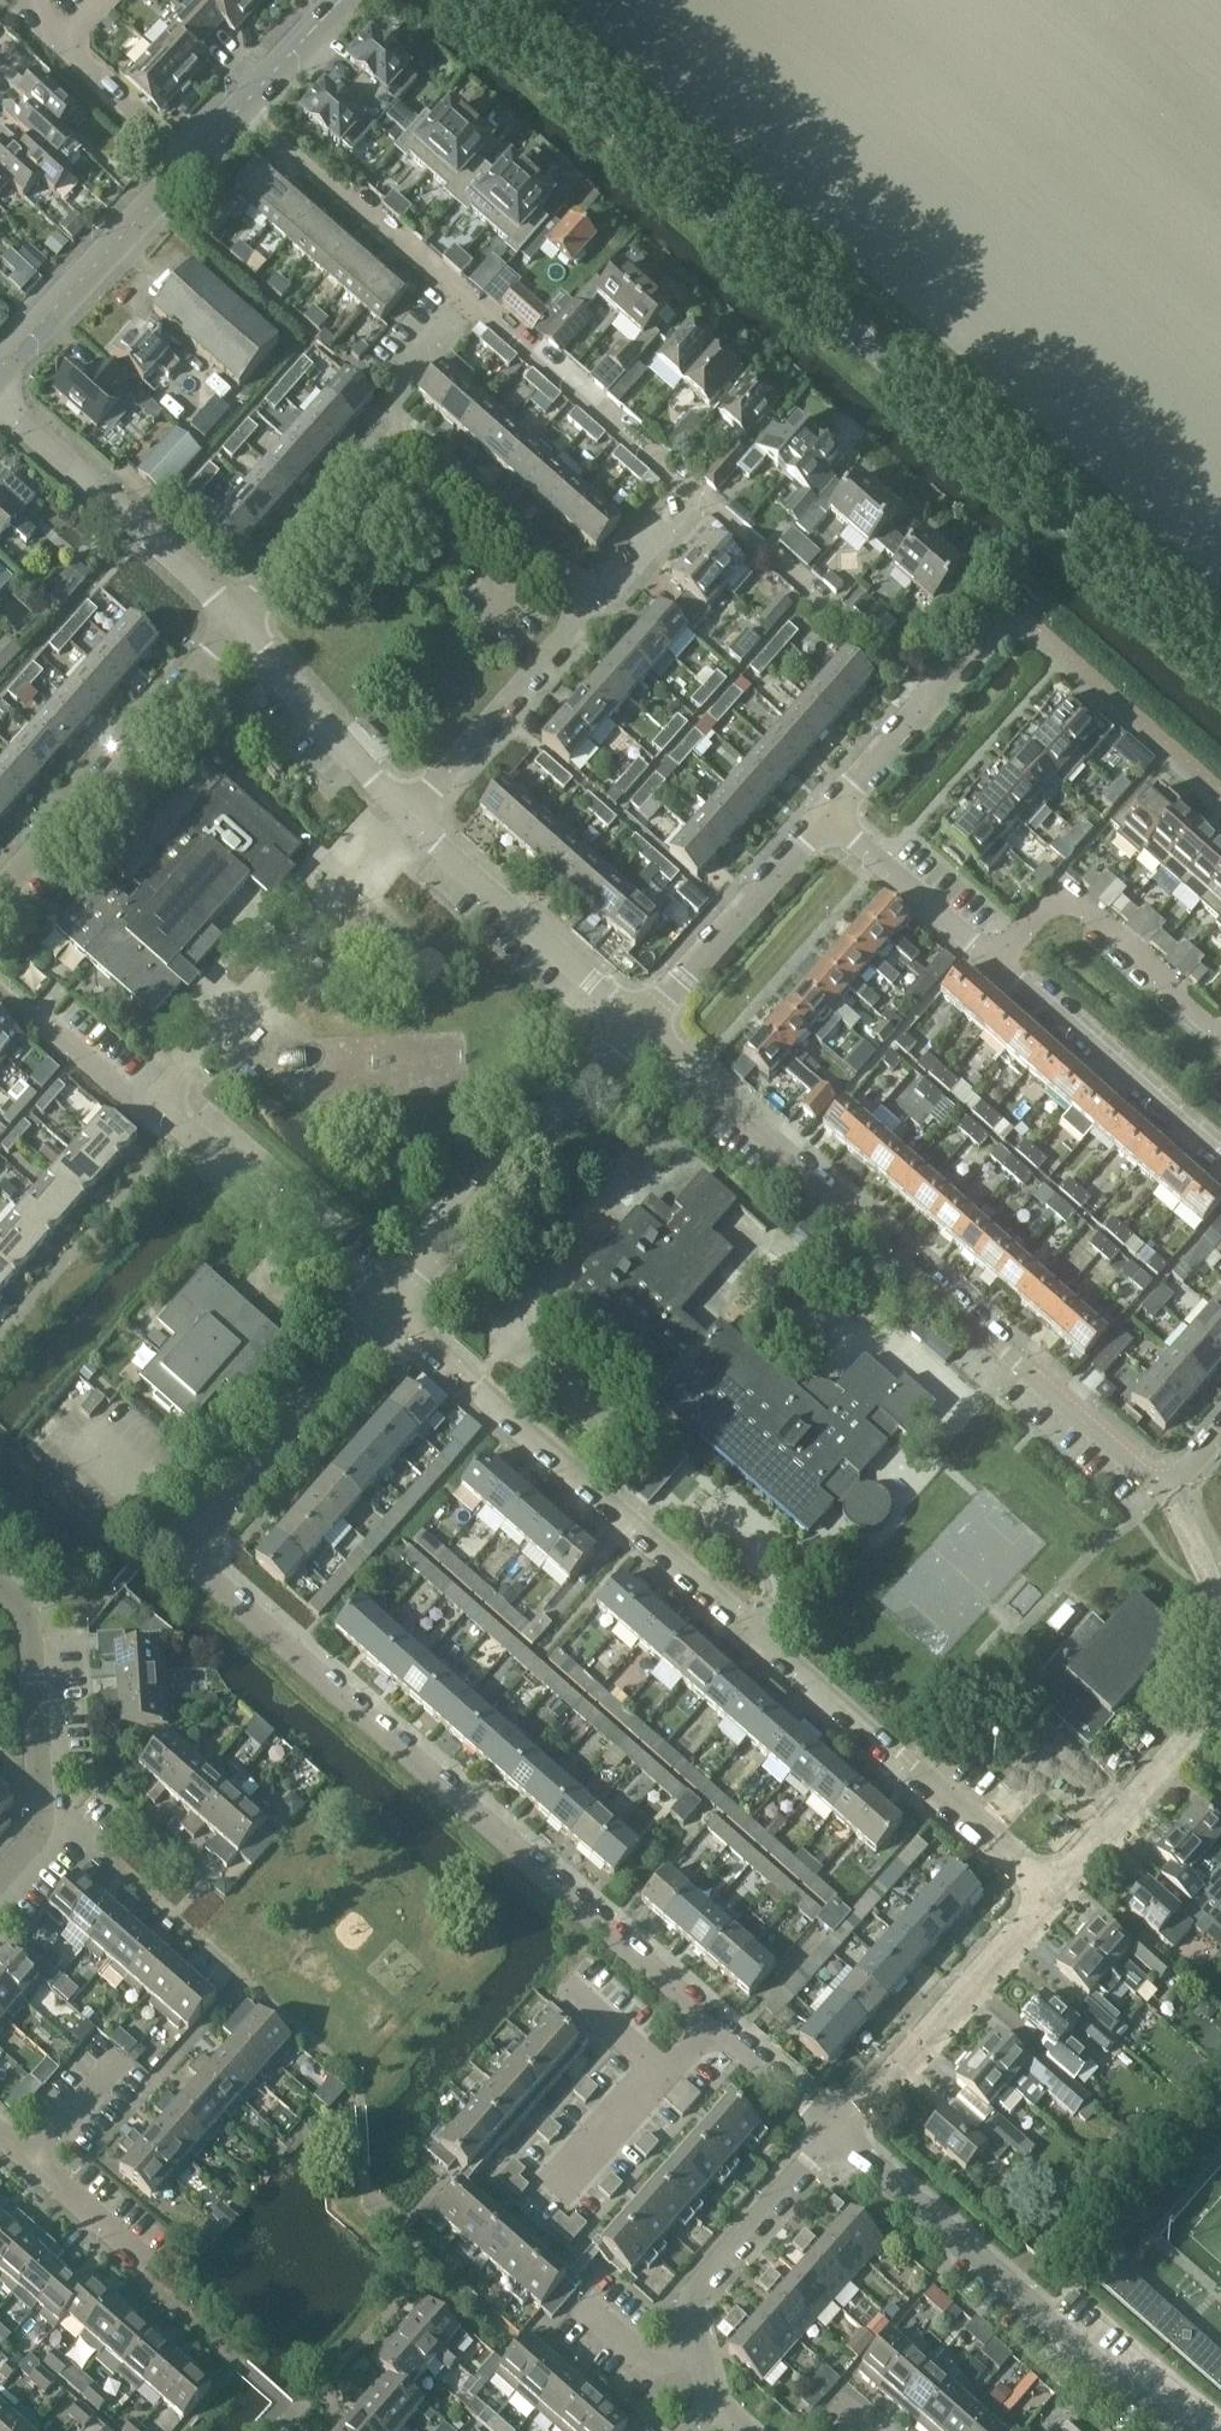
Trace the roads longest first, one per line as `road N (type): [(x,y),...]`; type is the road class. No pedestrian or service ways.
road 1 (tertiary): [(1220,659),(482,0)]
road 2 (residential): [(1049,1896),(393,1312)]
road 3 (residential): [(191,1542),(197,1565),(710,2021)]
road 4 (residential): [(639,1022),(1167,1489)]
road 5 (residential): [(701,496),(244,103)]
road 6 (residential): [(393,1312),(184,1130),(173,1099),(131,1099),(38,1020)]
road 7 (unclassified): [(1182,2430),(842,2134)]
road 8 (residential): [(393,1312),(639,1022)]
road 9 (residential): [(0,889),(239,619)]
road 10 (residential): [(239,619),(0,401)]
road 11 (residential): [(842,2134),(1049,1896)]
road 12 (residential): [(936,699),(701,496)]
road 13 (residential): [(0,1873),(44,1823),(35,1630),(0,1599)]
road 14 (residential): [(191,1542),(393,1312)]
road 15 (residential): [(639,1022),(409,821)]
road 16 (residential): [(1220,1032),(1064,897),(997,962)]
road 17 (residential): [(1220,1160),(997,962)]
road 18 (residential): [(409,821),(602,606)]
road 19 (tertiary): [(194,160),(0,366)]
road 20 (residential): [(695,2357),(691,2305),(842,2134)]
road 21 (residential): [(639,1022),(832,822)]
road 22 (residential): [(409,821),(239,619)]
road 23 (residential): [(1049,1896),(1220,1706)]
road 24 (residential): [(239,619),(405,434)]
road 25 (residential): [(997,962),(832,822)]
road 26 (residential): [(405,434),(547,560)]
road 27 (residential): [(194,160),(63,39)]
road 28 (residential): [(660,2076),(538,2206)]
road 29 (residential): [(710,2021),(842,2134)]
road 30 (residential): [(832,822),(936,699)]
road 31 (residential): [(142,2257),(29,2159)]
road 32 (residential): [(602,606),(701,496)]
road 33 (residential): [(405,434),(402,369),(455,310)]
road 34 (tertiary): [(343,0),(244,103)]
road 35 (residential): [(695,2357),(649,2365),(581,2304)]
road 36 (residential): [(29,2159),(120,2058)]
road 37 (residential): [(1220,1607),(1167,1489)]

